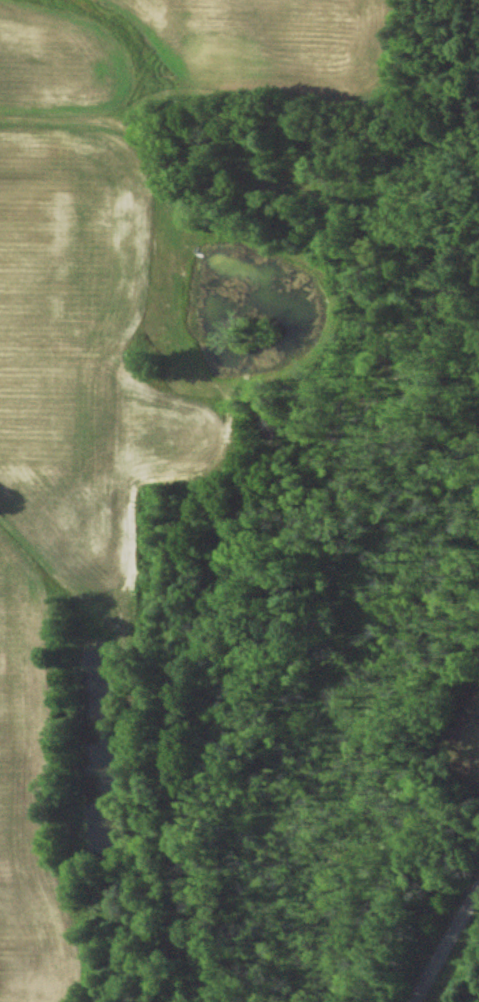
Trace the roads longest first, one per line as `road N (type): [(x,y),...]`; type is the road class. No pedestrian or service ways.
road 1 (residential): [(478,893),(414,1001)]

